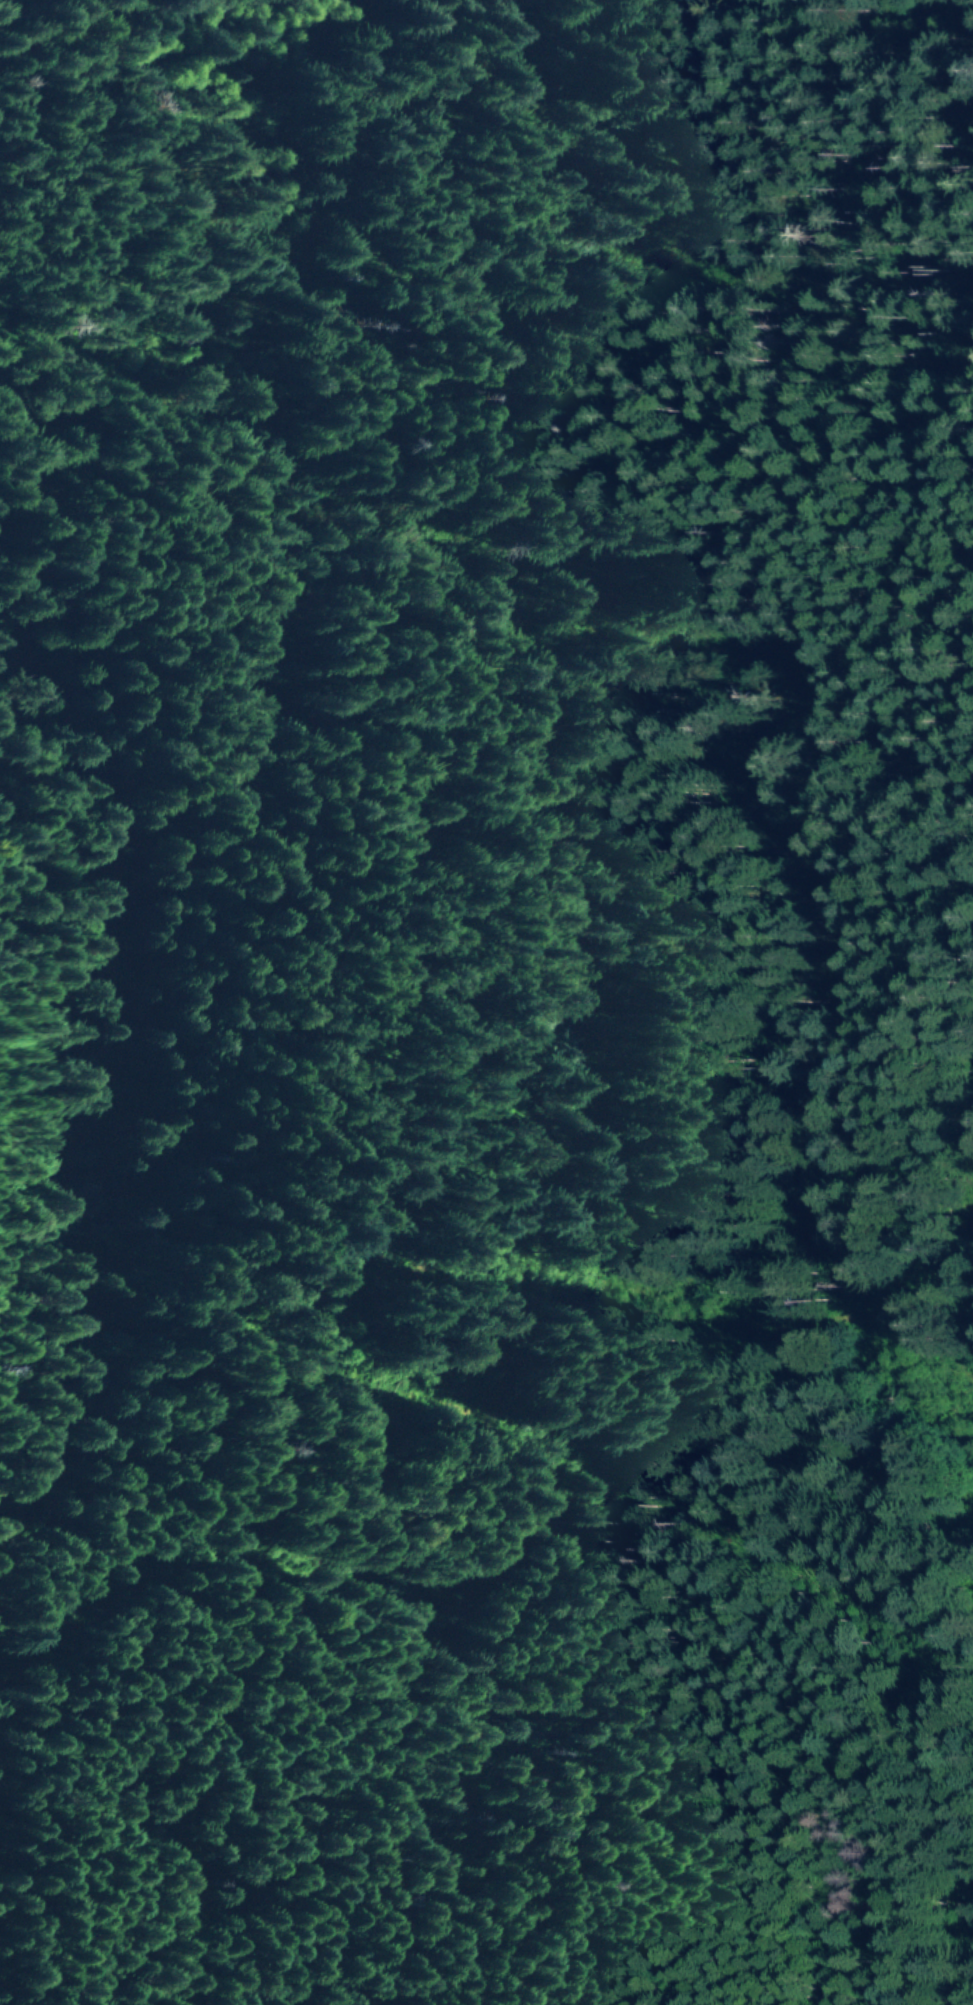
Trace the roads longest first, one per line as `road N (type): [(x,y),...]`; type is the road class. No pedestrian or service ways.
road 1 (track): [(0,4),(48,13),(193,0)]

